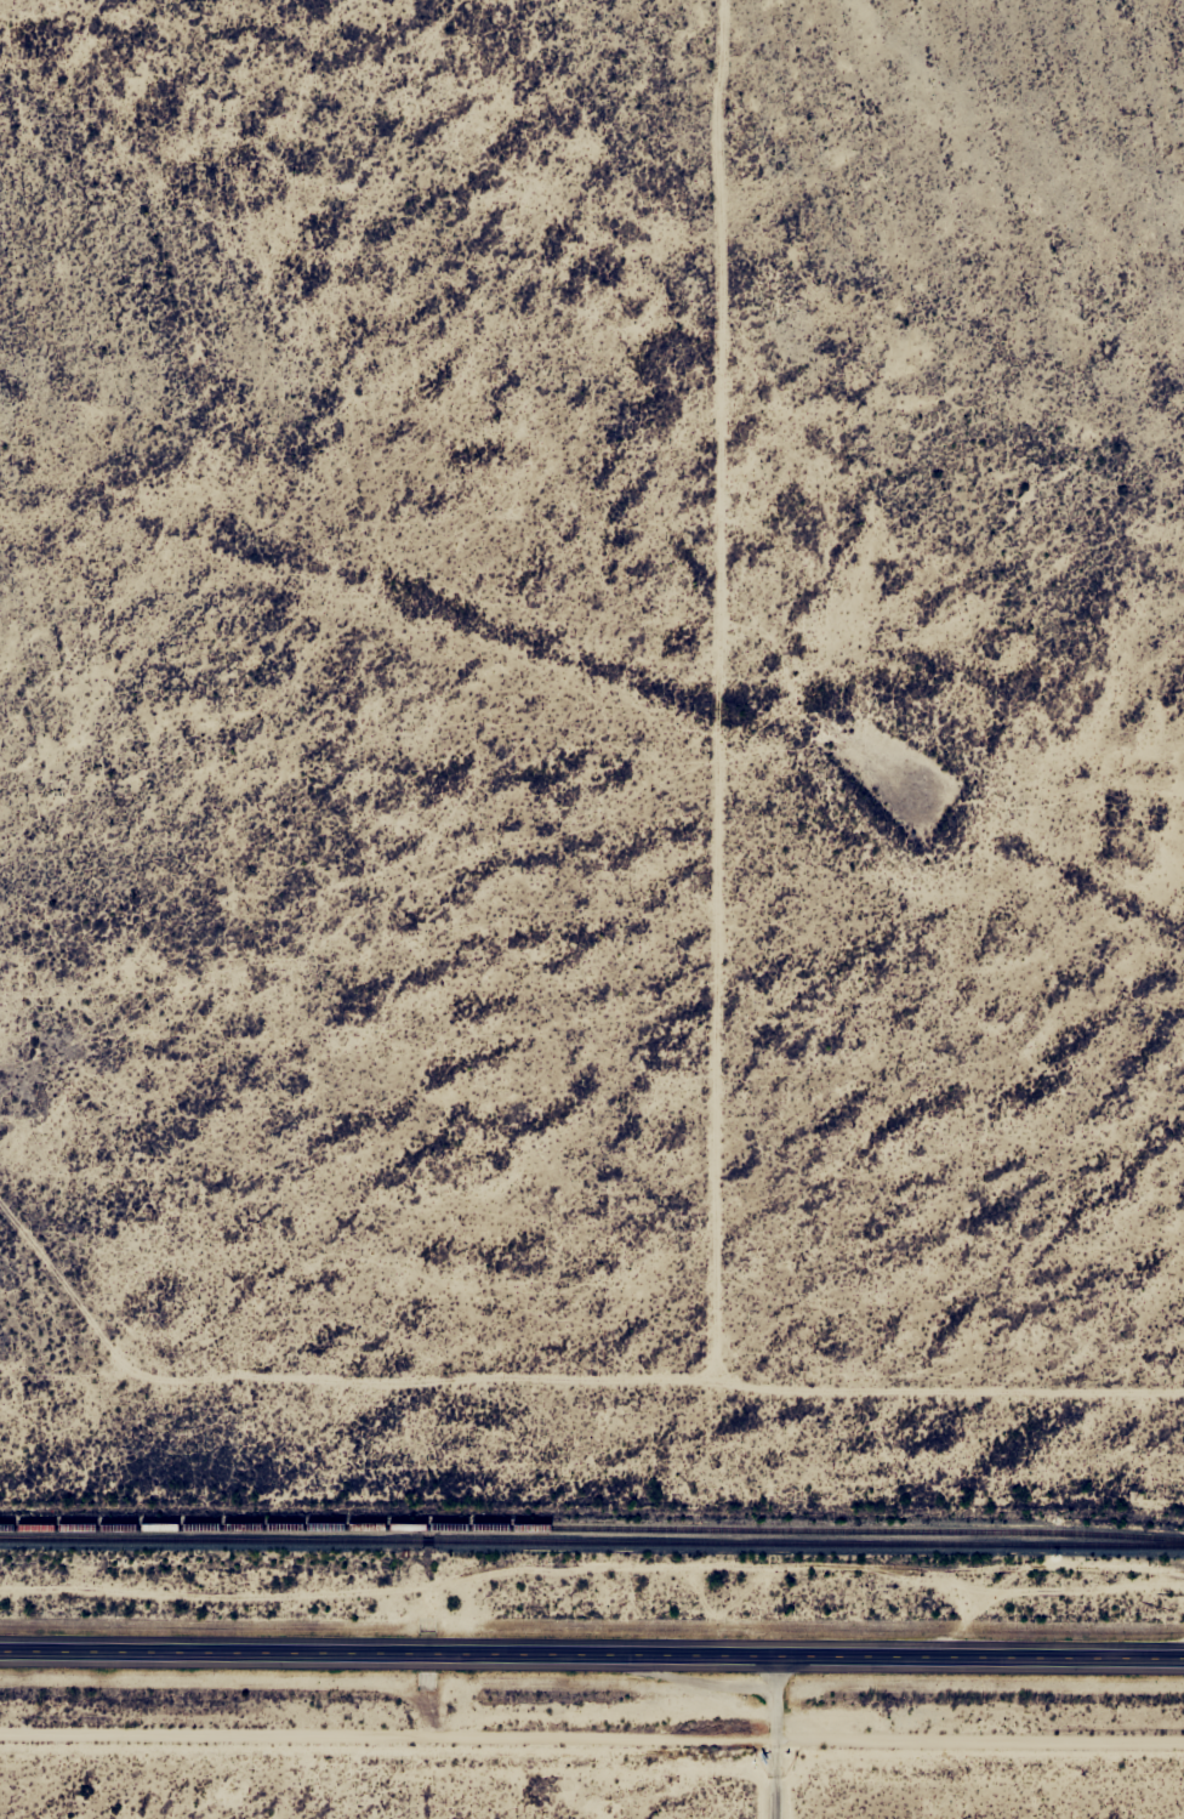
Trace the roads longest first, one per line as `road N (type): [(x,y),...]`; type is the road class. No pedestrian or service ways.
road 1 (trunk): [(1183,1656),(0,1651)]

